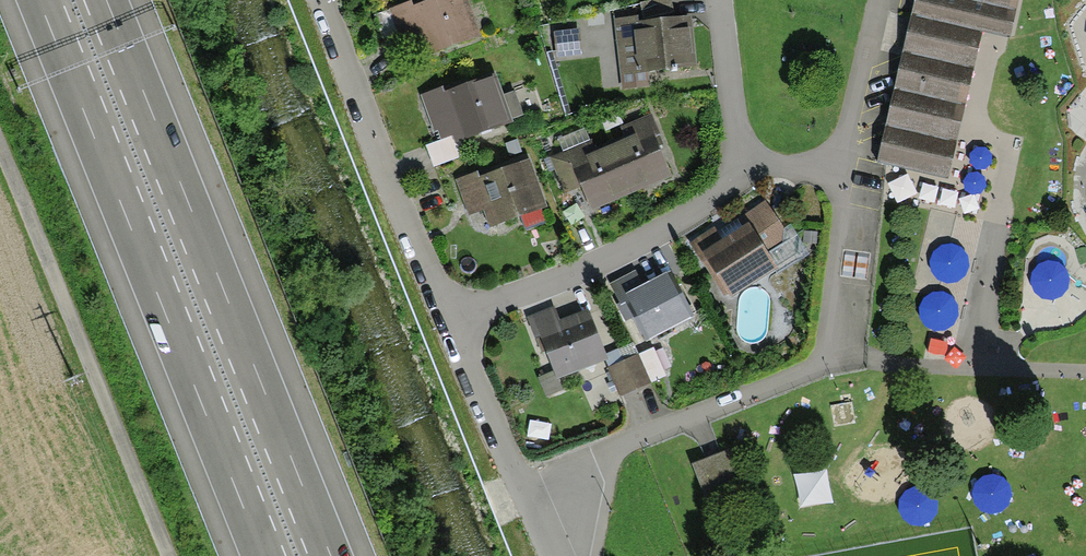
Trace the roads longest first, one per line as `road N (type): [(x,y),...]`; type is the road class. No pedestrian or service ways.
road 1 (motorway): [(331,555),(106,0)]
road 2 (motorway): [(38,0),(263,555)]
road 3 (track): [(164,555),(0,155)]
road 4 (residential): [(326,0),(442,321)]
road 5 (residential): [(741,170),(710,204),(604,258),(442,321)]
road 6 (residential): [(824,354),(812,368),(574,462)]
road 7 (residential): [(835,171),(843,207),(833,337),(824,354)]
road 8 (residential): [(516,485),(442,321)]
road 9 (residential): [(835,171),(869,0)]
road 10 (residential): [(719,0),(741,170)]

